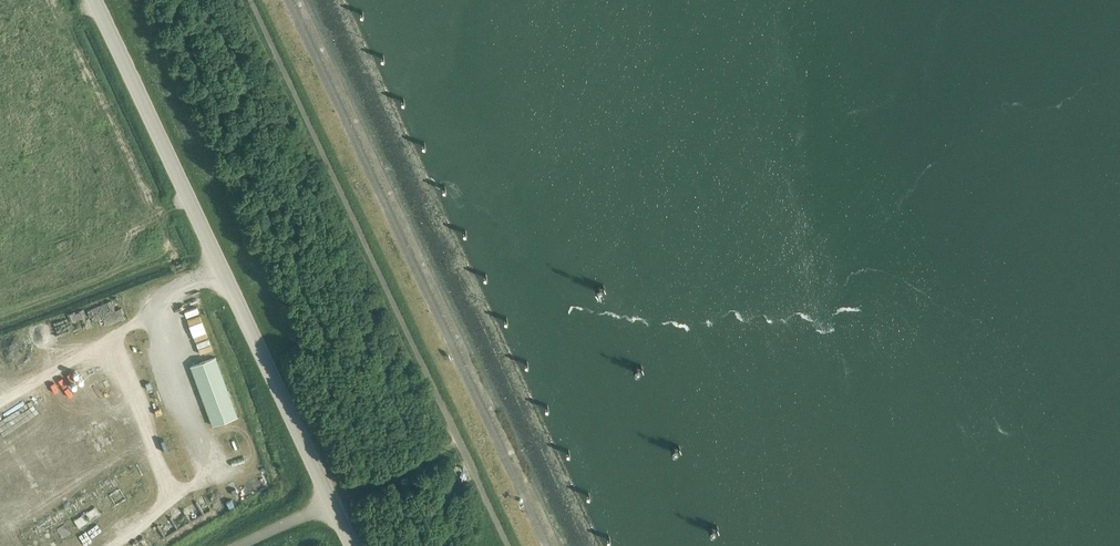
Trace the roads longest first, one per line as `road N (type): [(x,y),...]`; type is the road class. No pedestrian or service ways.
road 1 (unclassified): [(331,503),(92,0)]

